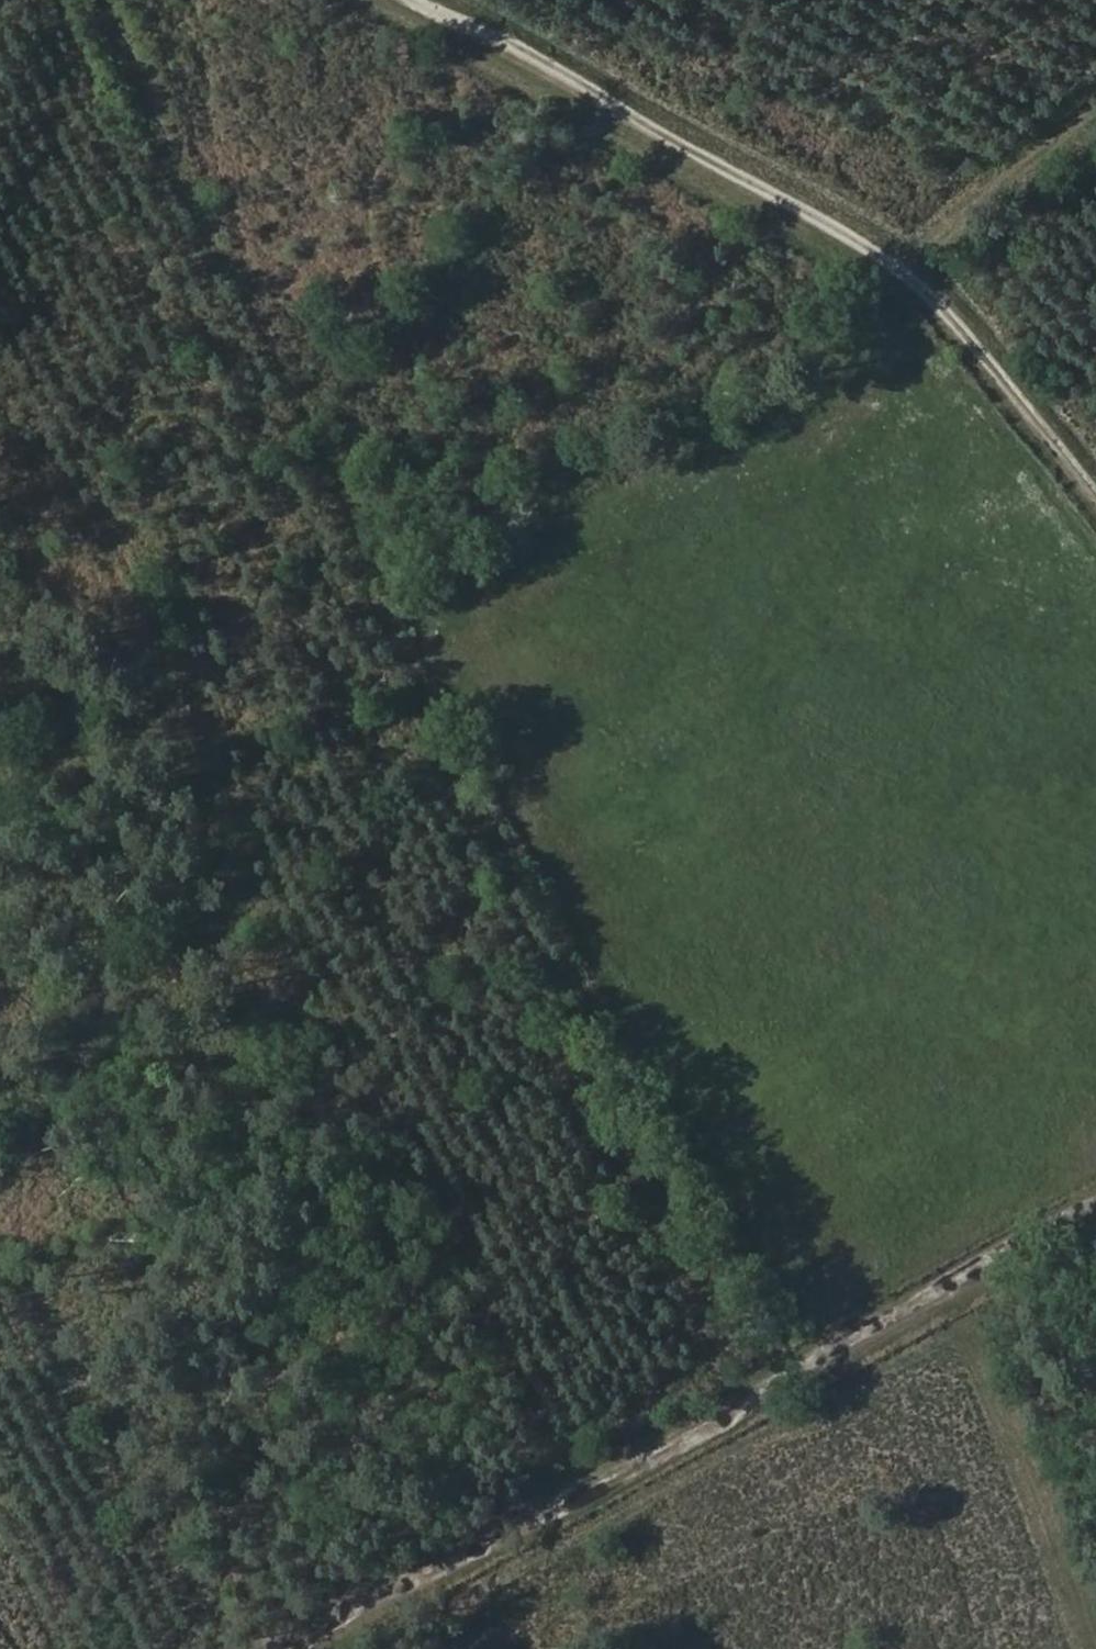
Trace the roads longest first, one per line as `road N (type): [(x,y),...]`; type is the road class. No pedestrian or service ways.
road 1 (track): [(1095,1207),(258,1648)]
road 2 (track): [(406,0),(901,273),(1095,507)]

